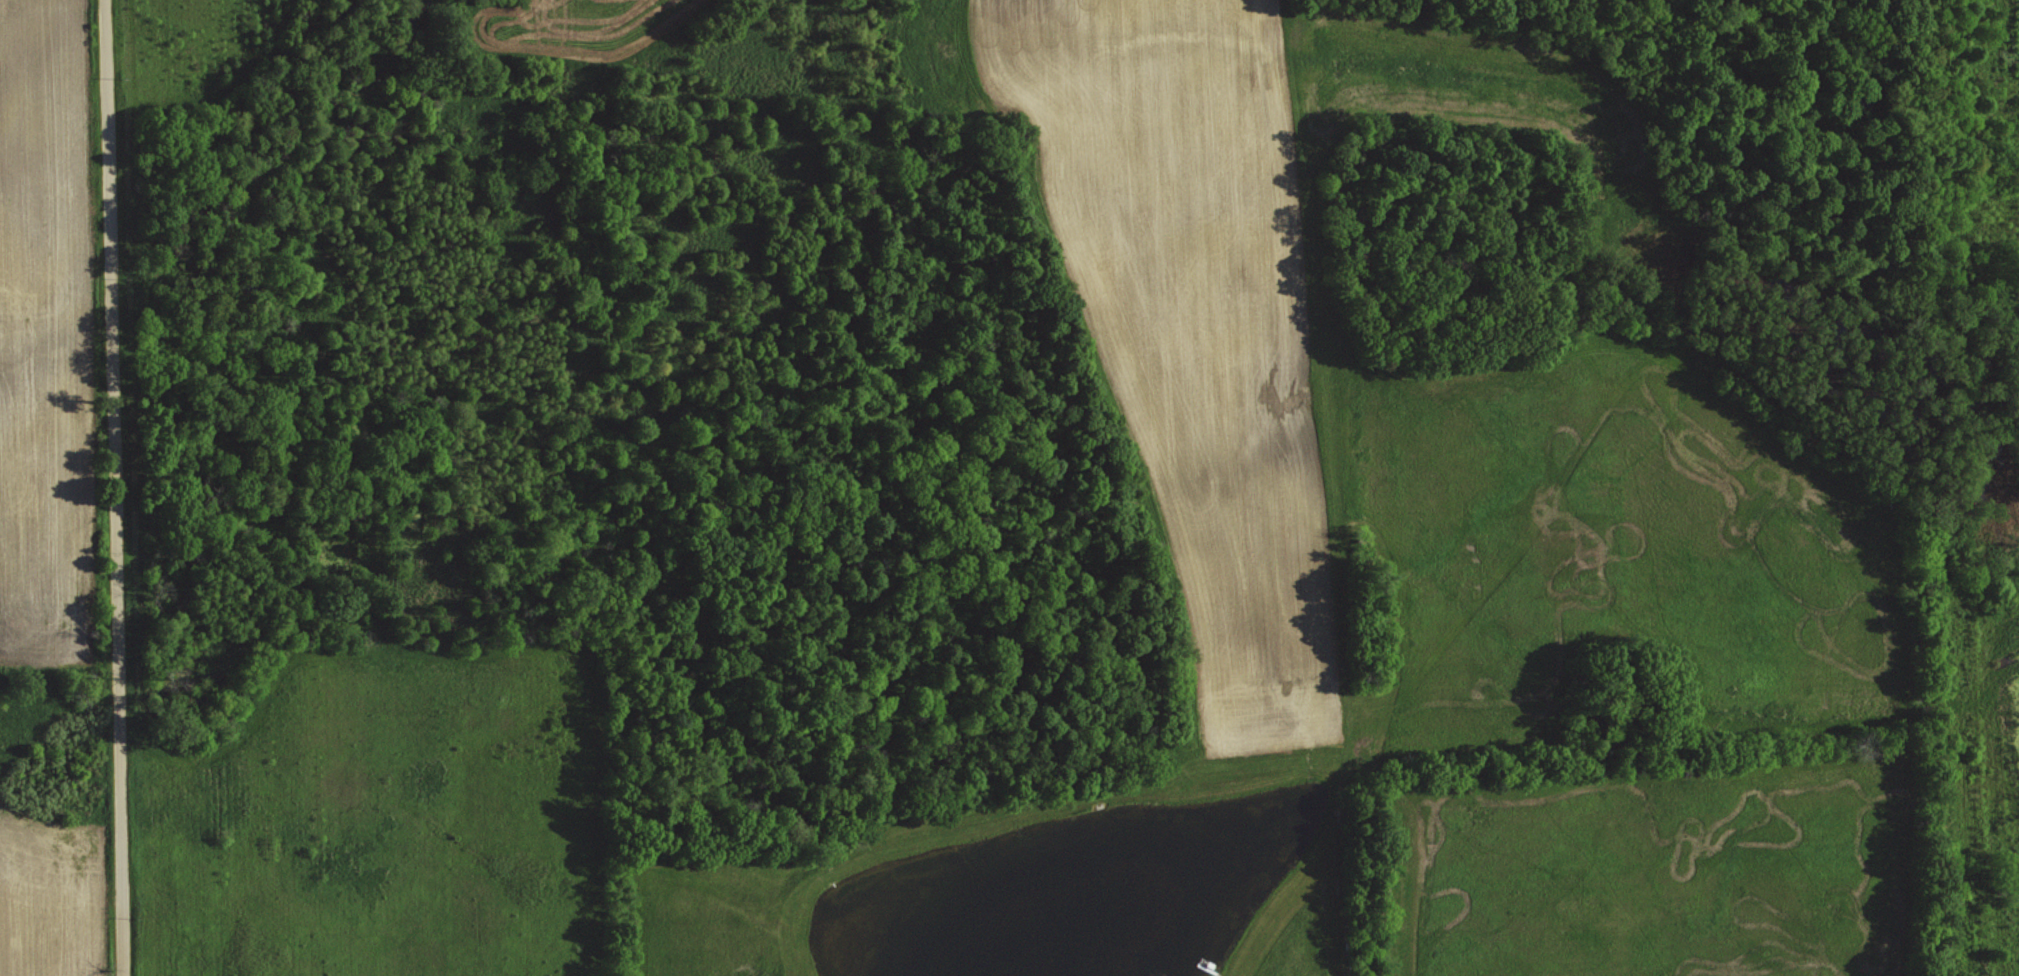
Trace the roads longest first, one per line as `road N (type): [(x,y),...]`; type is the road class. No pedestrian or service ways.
road 1 (residential): [(124,975),(106,0)]

